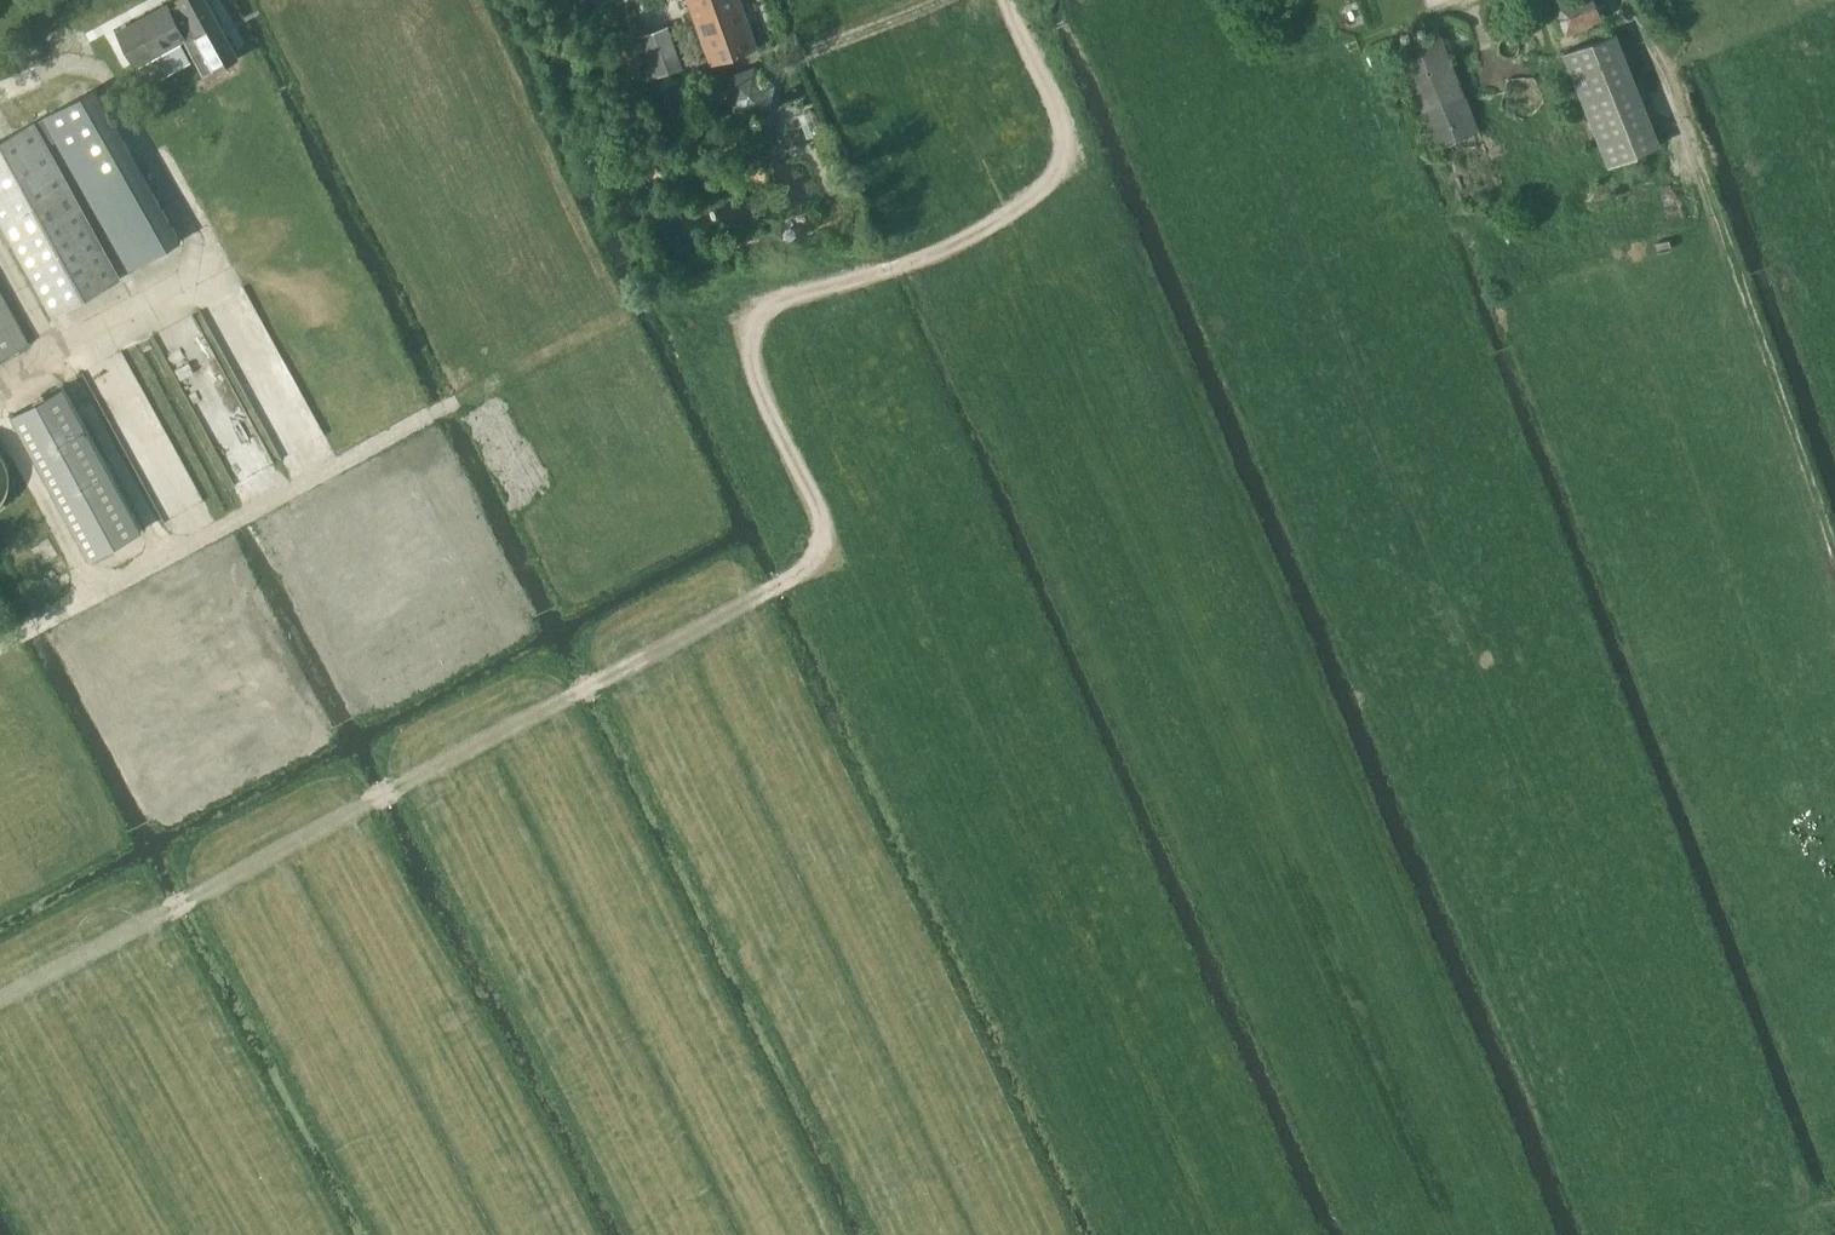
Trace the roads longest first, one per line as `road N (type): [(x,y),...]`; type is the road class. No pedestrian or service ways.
road 1 (track): [(0,1001),(815,573),(827,542),(748,344),(775,303),(933,257),(1001,223),(1064,167),(1065,134),(1007,0)]

